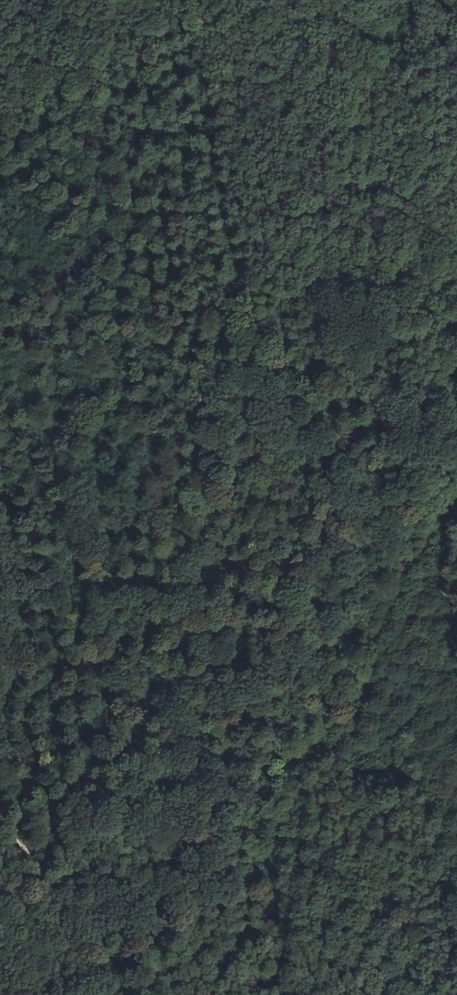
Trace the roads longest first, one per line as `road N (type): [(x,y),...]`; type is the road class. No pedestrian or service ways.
road 1 (track): [(72,918),(77,817),(160,742),(177,709),(171,617),(179,574),(234,472),(211,398),(215,361),(273,274),(307,241),(456,157)]
road 2 (track): [(195,0),(131,72),(40,108),(0,186)]
road 3 (track): [(0,529),(10,577),(0,740)]
road 4 (track): [(0,810),(72,918)]

